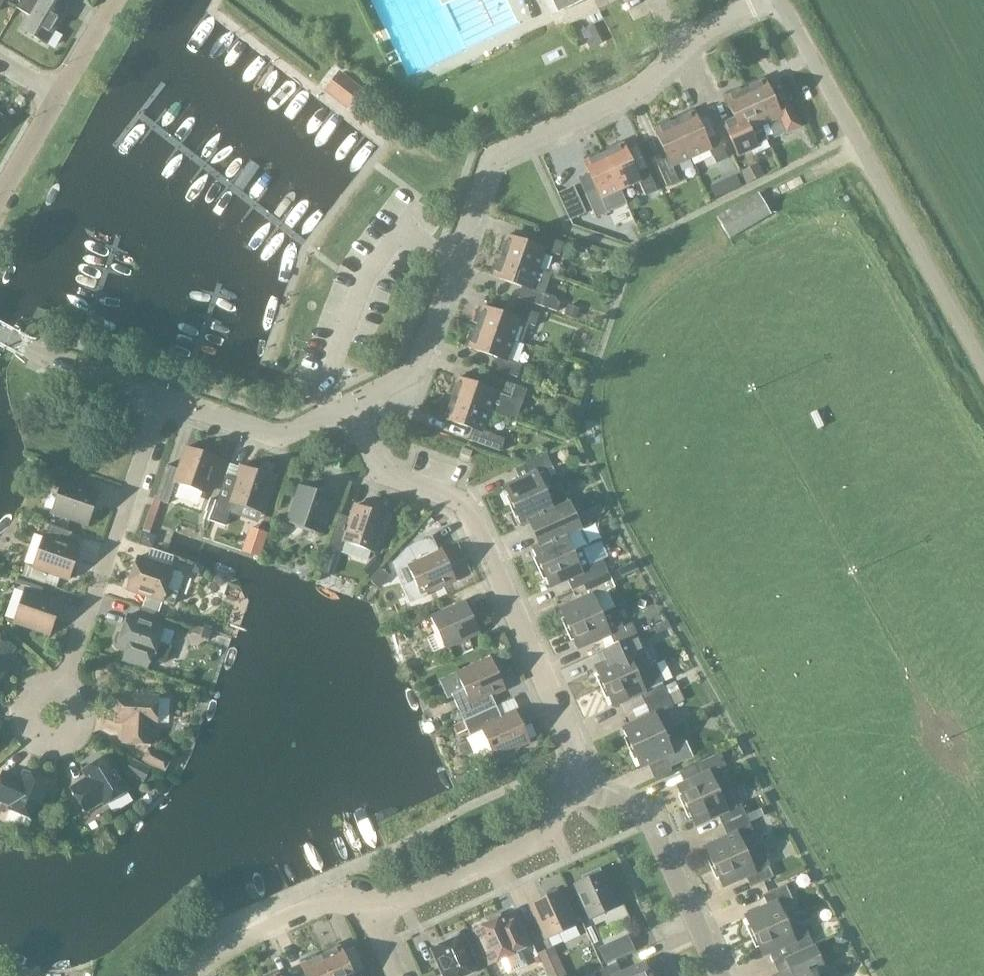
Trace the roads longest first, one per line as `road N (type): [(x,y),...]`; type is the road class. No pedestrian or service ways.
road 1 (unclassified): [(736,14),(703,31),(637,90),(490,160),(416,365),(346,405)]
road 2 (residential): [(346,405),(384,473),(462,504),(577,756),(568,786)]
road 3 (unclassified): [(983,368),(779,0)]
road 4 (residential): [(61,684),(162,396)]
road 5 (residential): [(568,786),(638,812),(648,824),(717,975)]
road 6 (residential): [(568,786),(550,837),(374,915)]
road 7 (residential): [(374,915),(333,899),(224,950),(193,975)]
road 8 (unclassified): [(346,405),(283,435),(162,396)]
road 9 (residential): [(61,684),(46,683),(22,699),(22,729),(31,740),(59,747),(81,730),(82,702),(72,689)]
road 10 (unclassified): [(162,396),(40,353)]

